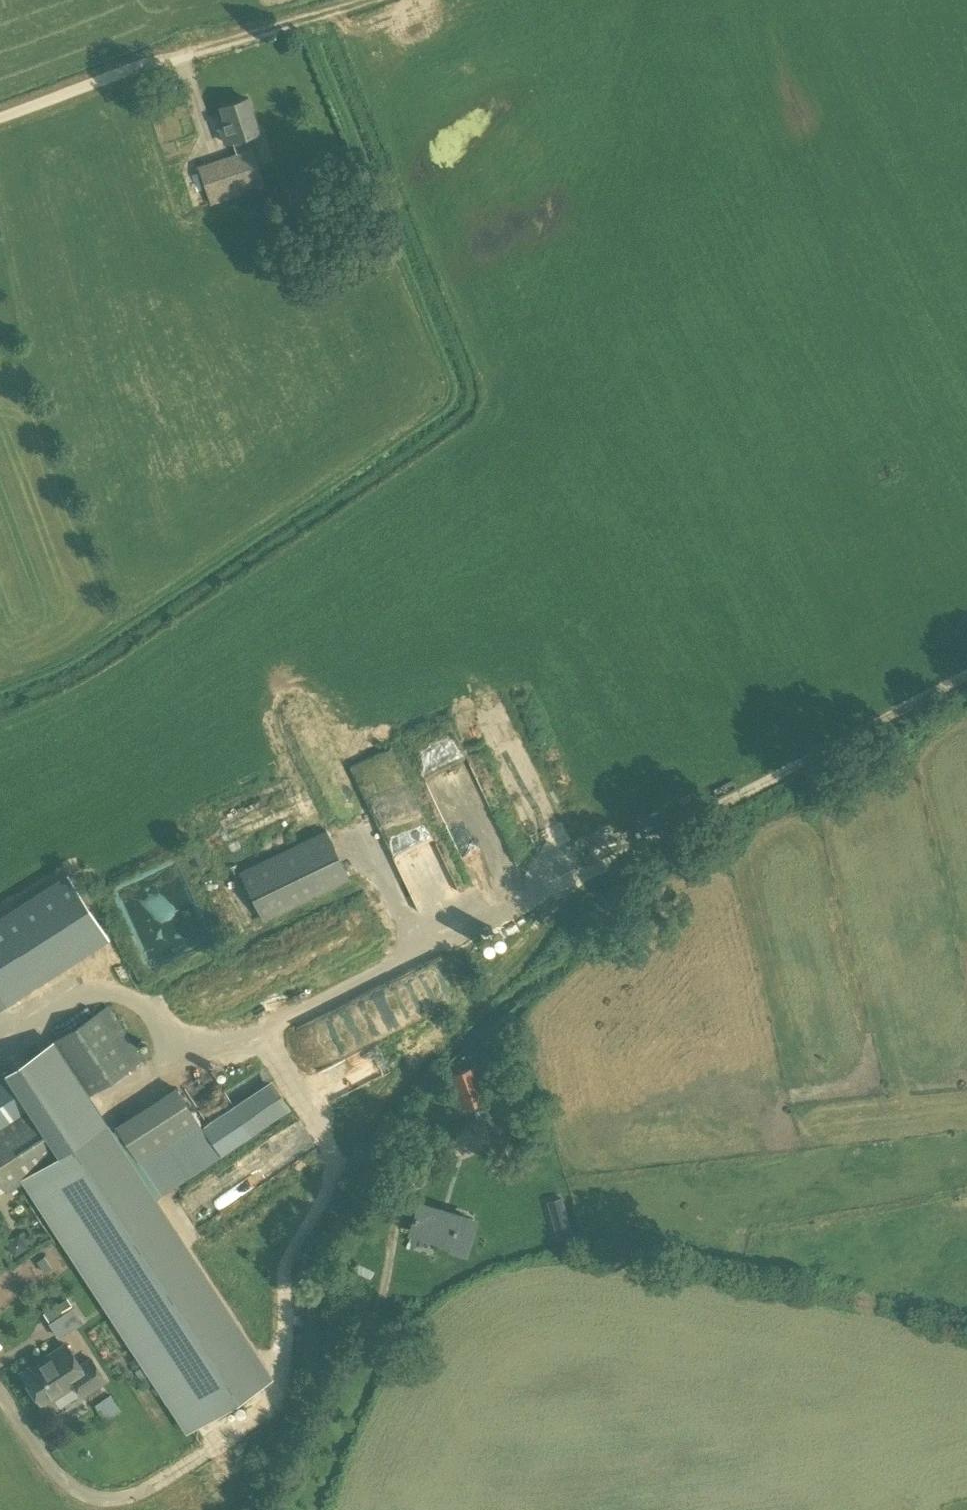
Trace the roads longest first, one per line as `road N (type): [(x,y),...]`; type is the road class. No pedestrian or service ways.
road 1 (unclassified): [(204,49),(0,119)]
road 2 (track): [(367,0),(204,49)]

